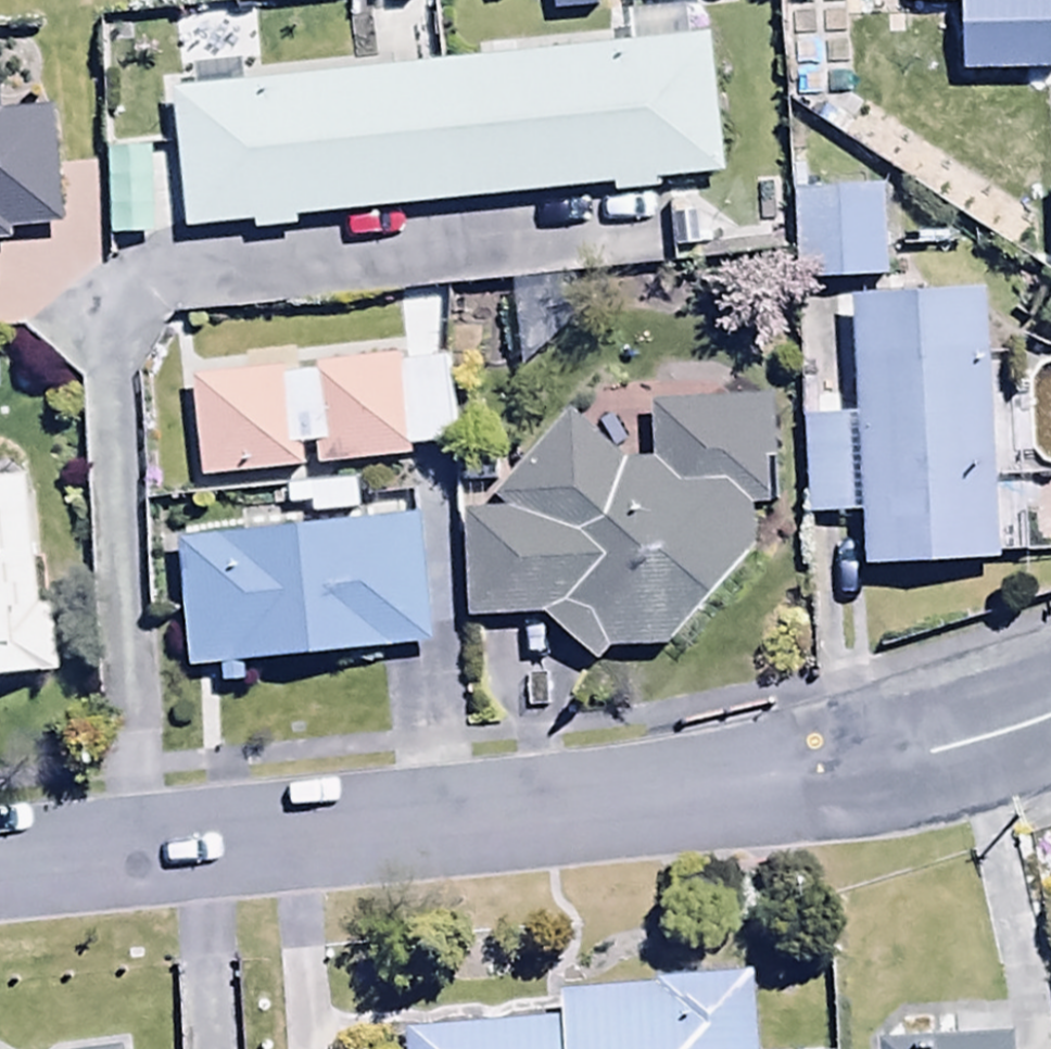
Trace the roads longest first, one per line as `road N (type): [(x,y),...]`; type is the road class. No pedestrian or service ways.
road 1 (residential): [(1050,719),(883,758),(0,853)]

